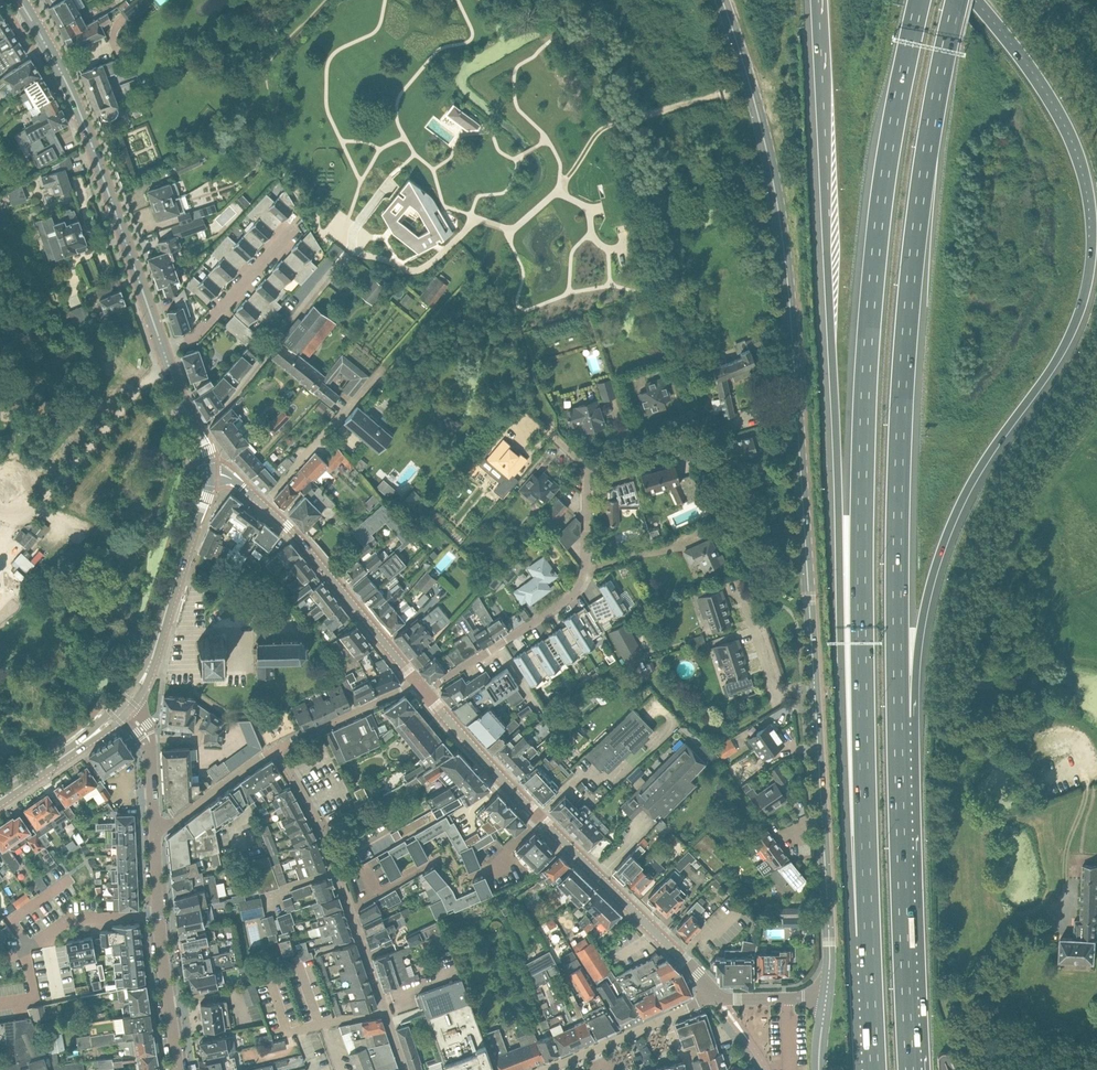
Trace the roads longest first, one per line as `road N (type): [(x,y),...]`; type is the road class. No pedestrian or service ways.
road 1 (tertiary): [(826,1000),(818,692),(800,450),(773,198),(758,113),(723,0)]
road 2 (motorway): [(919,0),(879,220),(865,393),(869,936)]
road 3 (motorway): [(818,0),(841,644),(869,936)]
road 4 (motorway): [(898,717),(948,529),(980,466),(1061,353),(1092,254),(1085,176),(1069,133),(976,0)]
road 5 (motorway): [(898,717),(908,303),(957,0)]
road 6 (secondary): [(162,347),(77,109),(20,0)]
road 7 (motorway): [(910,1069),(898,717)]
road 8 (residential): [(278,748),(324,834),(405,1069)]
road 9 (residential): [(424,690),(576,589),(590,473)]
road 10 (tertiary): [(714,995),(504,782)]
road 11 (tertiary): [(416,681),(287,526),(230,477),(210,475)]
road 12 (secondary): [(123,707),(147,670),(210,475)]
road 13 (residential): [(154,825),(178,1069)]
road 14 (unclassified): [(970,1069),(962,1029),(970,996),(1021,933),(1068,928)]
road 15 (residential): [(301,220),(193,338),(162,347)]
road 16 (secondary): [(0,800),(123,707)]
road 17 (residential): [(416,681),(278,748)]
road 18 (residential): [(154,825),(173,821),(278,748)]
road 19 (secondary): [(210,475),(162,347)]
road 20 (motorway): [(869,936),(877,1069)]
road 21 (residential): [(666,1018),(544,1069)]
road 22 (residential): [(123,707),(149,740),(154,825)]
road 23 (tertiary): [(504,782),(424,690)]

